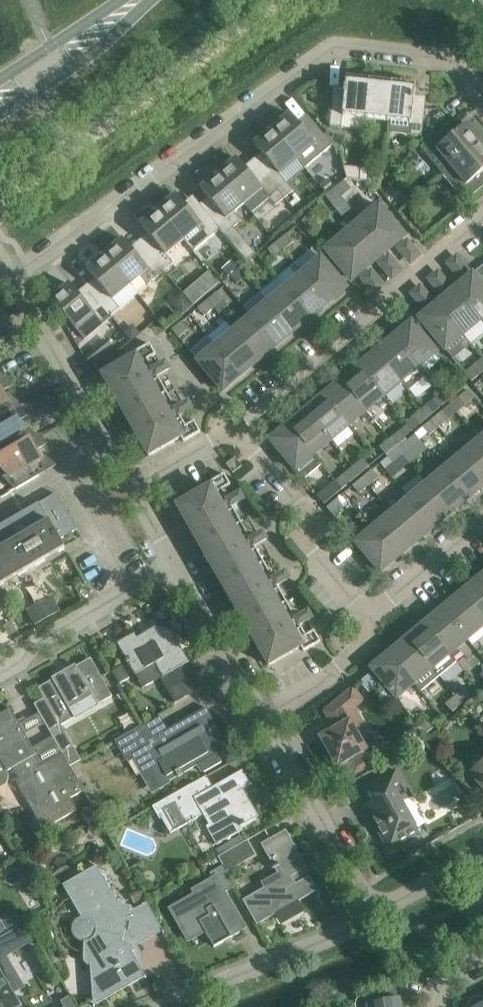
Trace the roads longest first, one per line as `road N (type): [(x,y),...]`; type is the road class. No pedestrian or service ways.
road 1 (residential): [(482,95),(450,59),(330,48),(11,275)]
road 2 (residential): [(238,430),(482,220)]
road 3 (residential): [(132,487),(11,275)]
road 4 (residential): [(160,1006),(351,929),(369,898)]
road 5 (residential): [(368,619),(305,539),(306,511),(238,430)]
road 6 (residential): [(369,898),(265,717)]
road 7 (residential): [(0,671),(35,642),(173,564)]
road 8 (residential): [(265,717),(173,564)]
road 9 (tertiary): [(0,86),(129,0)]
road 10 (residential): [(265,717),(361,649),(370,637),(368,619)]
road 11 (residential): [(368,619),(482,526)]
road 12 (residential): [(369,898),(403,897),(482,850)]
road 13 (residential): [(132,487),(238,430)]

